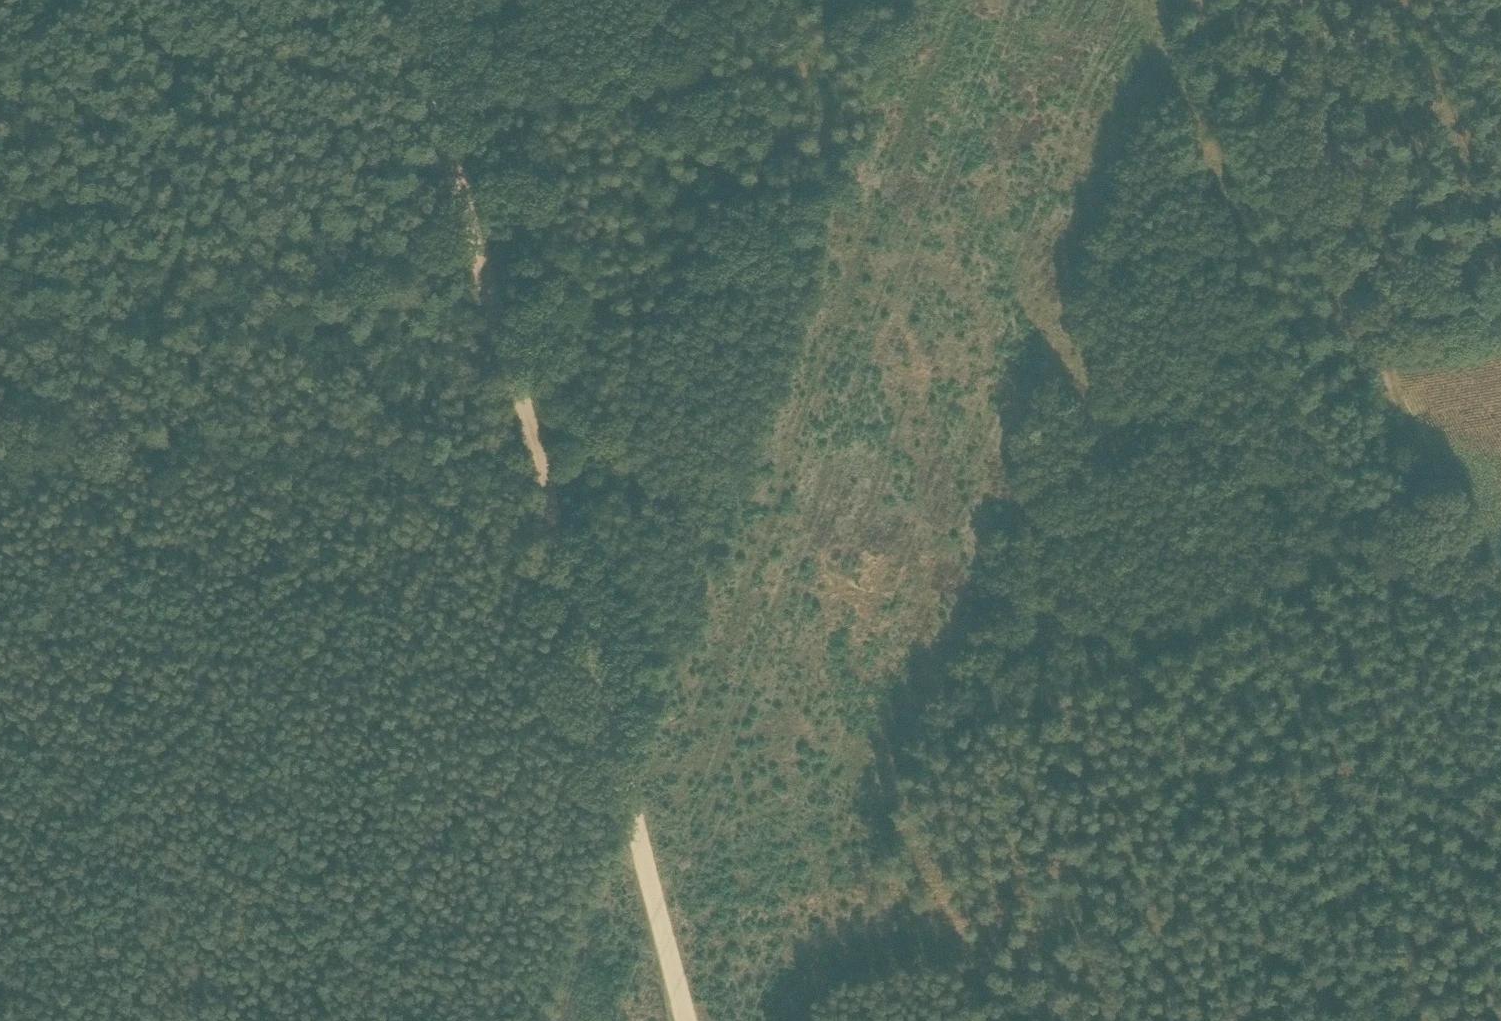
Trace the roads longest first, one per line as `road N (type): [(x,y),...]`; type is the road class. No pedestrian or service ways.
road 1 (track): [(683,1020),(406,0)]
road 2 (track): [(1500,622),(1189,0)]

